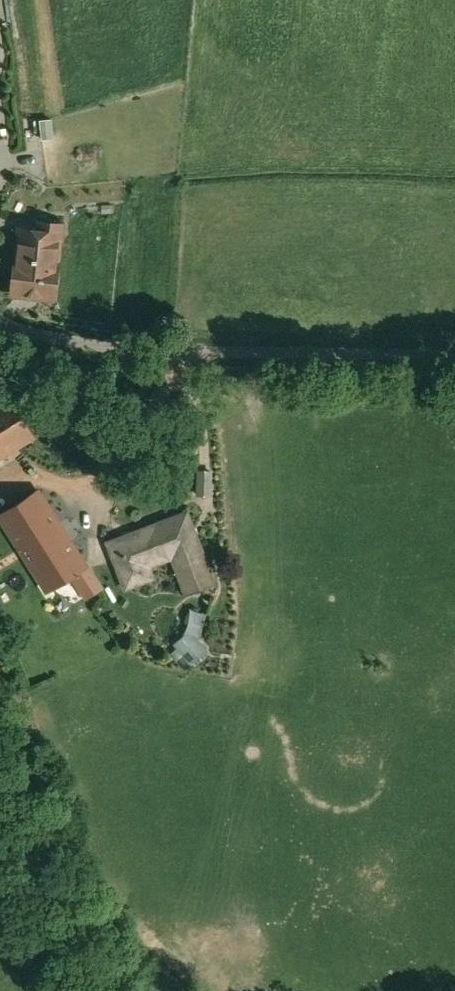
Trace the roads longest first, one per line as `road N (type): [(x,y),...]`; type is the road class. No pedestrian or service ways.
road 1 (unclassified): [(0,330),(70,347),(454,352)]

